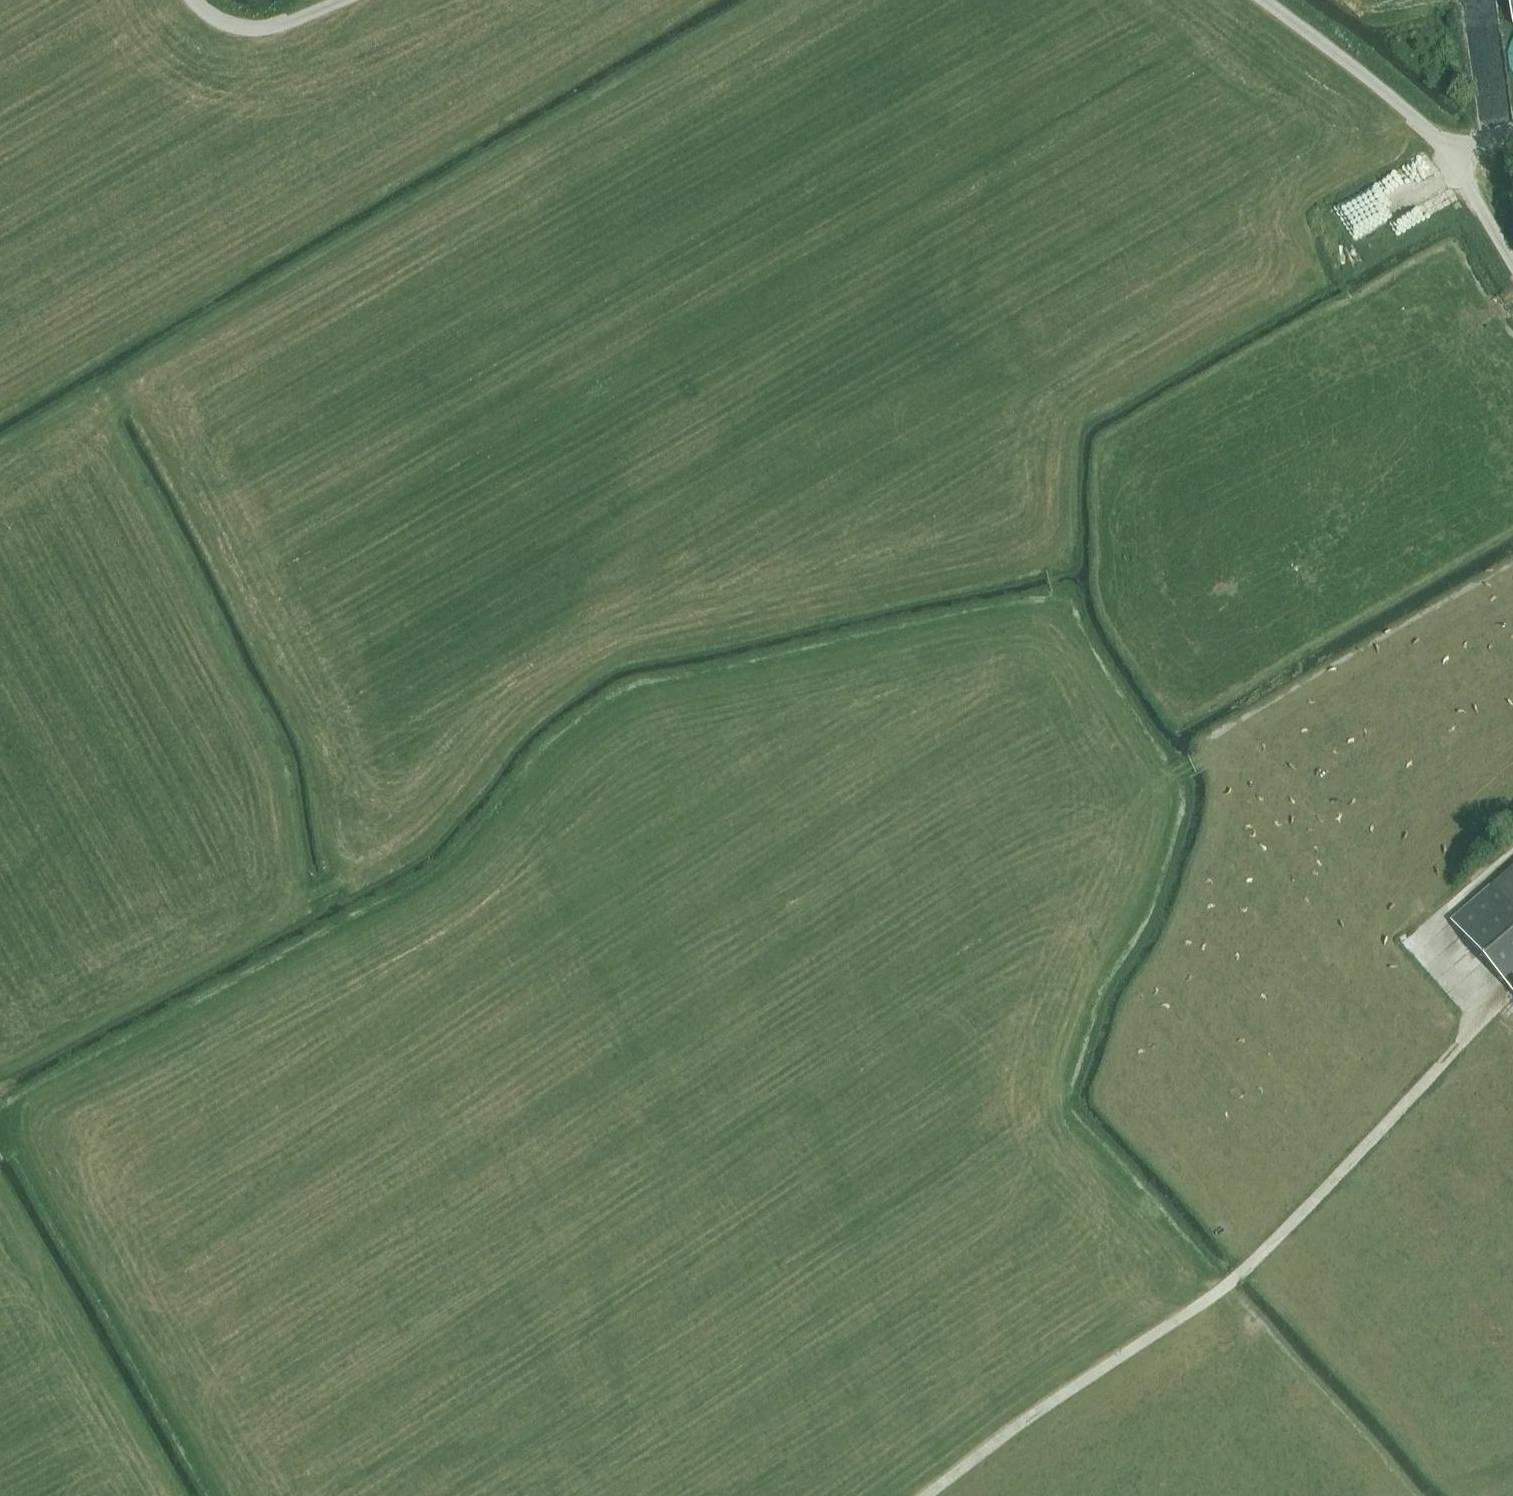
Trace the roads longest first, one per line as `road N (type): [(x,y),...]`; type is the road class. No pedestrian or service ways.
road 1 (track): [(943,1495),(1240,1275),(1459,1046),(1492,1006),(1423,935),(1512,856)]
road 2 (unclassified): [(1512,264),(1432,136),(1263,0)]
road 3 (unclassified): [(342,0),(251,28),(195,0)]

